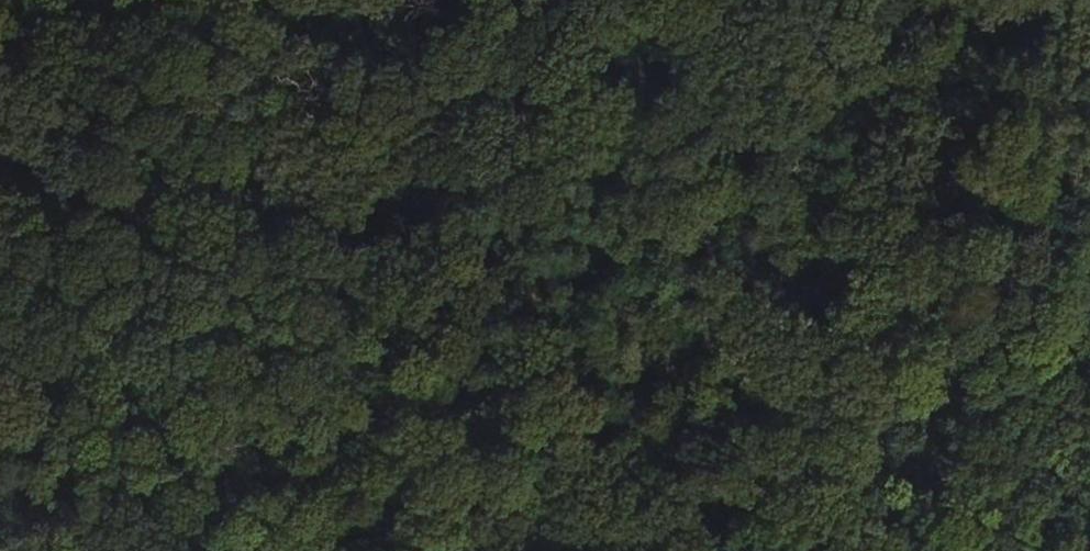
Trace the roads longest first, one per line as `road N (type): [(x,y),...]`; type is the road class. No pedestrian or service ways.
road 1 (track): [(1089,191),(915,550)]
road 2 (track): [(217,550),(165,489),(0,392)]

